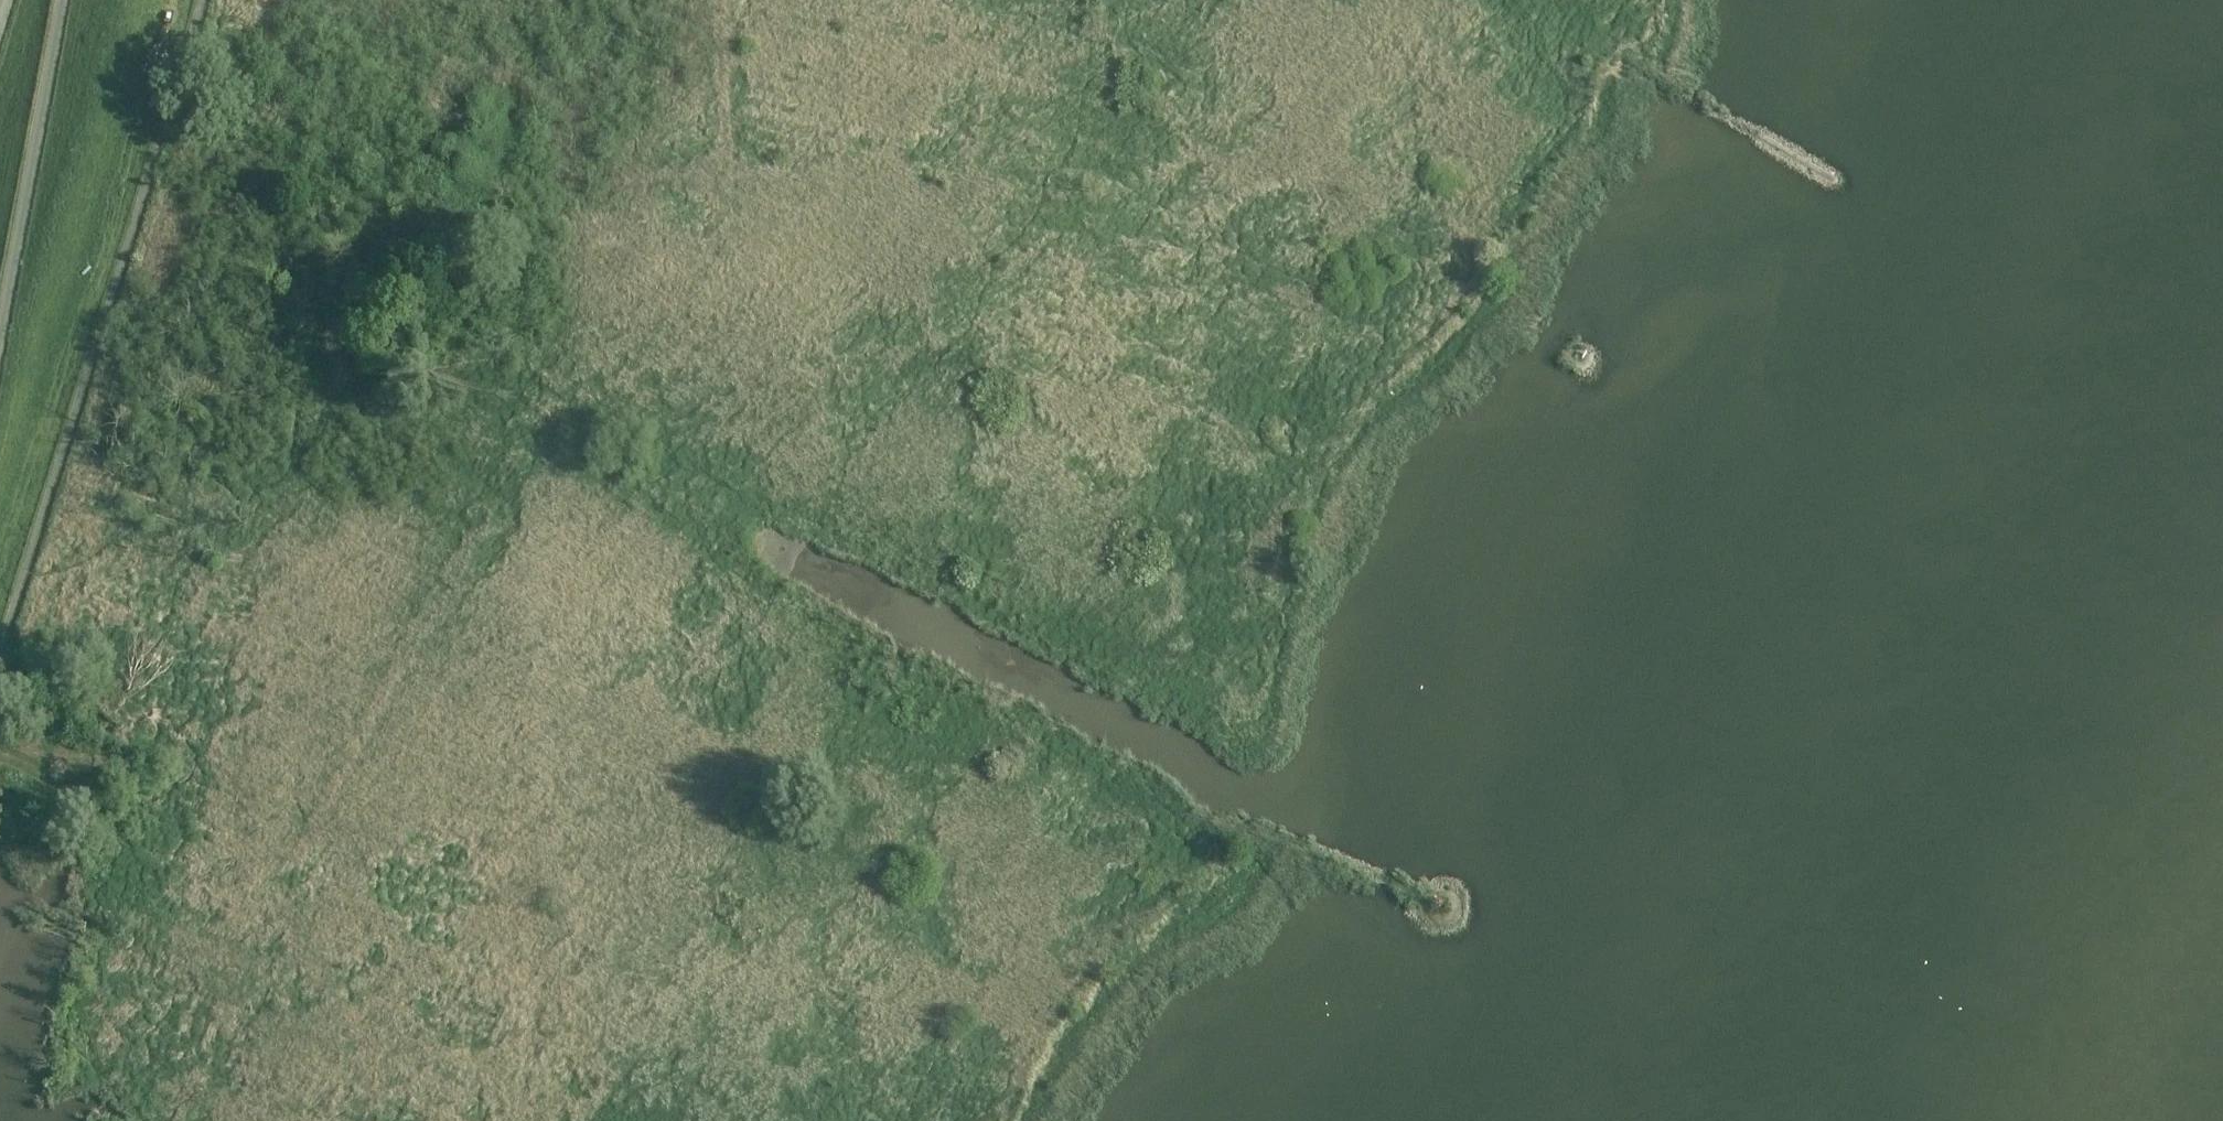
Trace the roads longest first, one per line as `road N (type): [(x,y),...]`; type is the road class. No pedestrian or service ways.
road 1 (unclassified): [(0,321),(57,0)]

